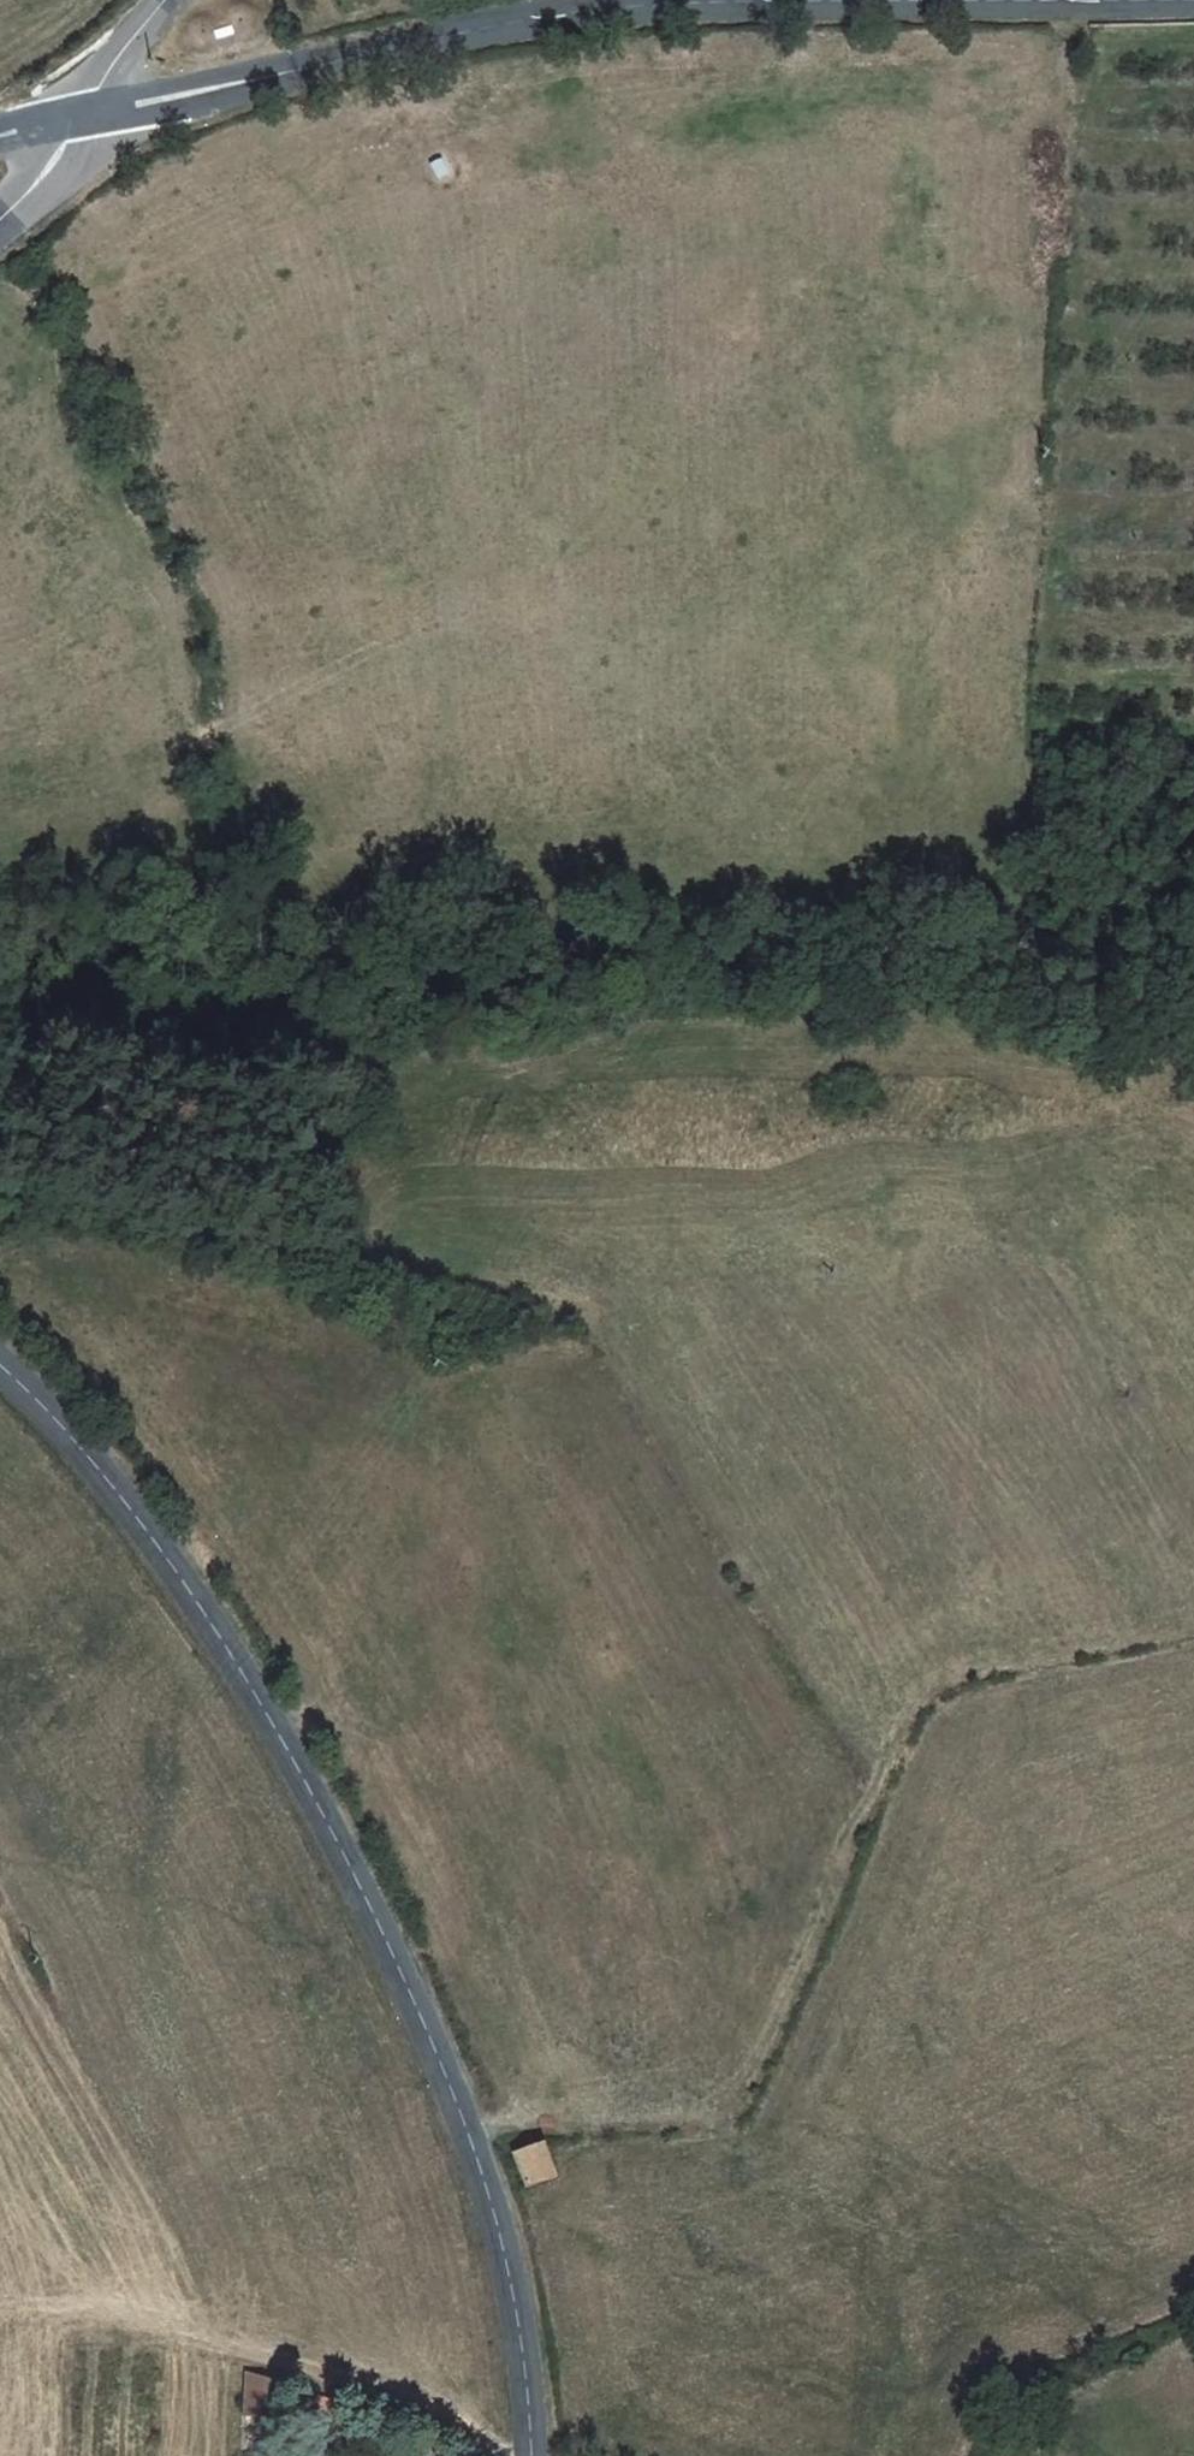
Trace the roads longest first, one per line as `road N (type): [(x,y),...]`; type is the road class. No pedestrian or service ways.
road 1 (tertiary): [(0,1367),(88,1461),(213,1631),(355,1875),(434,2050),(523,2344),(529,2455)]
road 2 (tertiary): [(1193,2),(750,3),(567,13),(78,121)]
road 3 (tertiary): [(78,121),(166,0)]
road 4 (tertiary): [(78,121),(0,219)]

